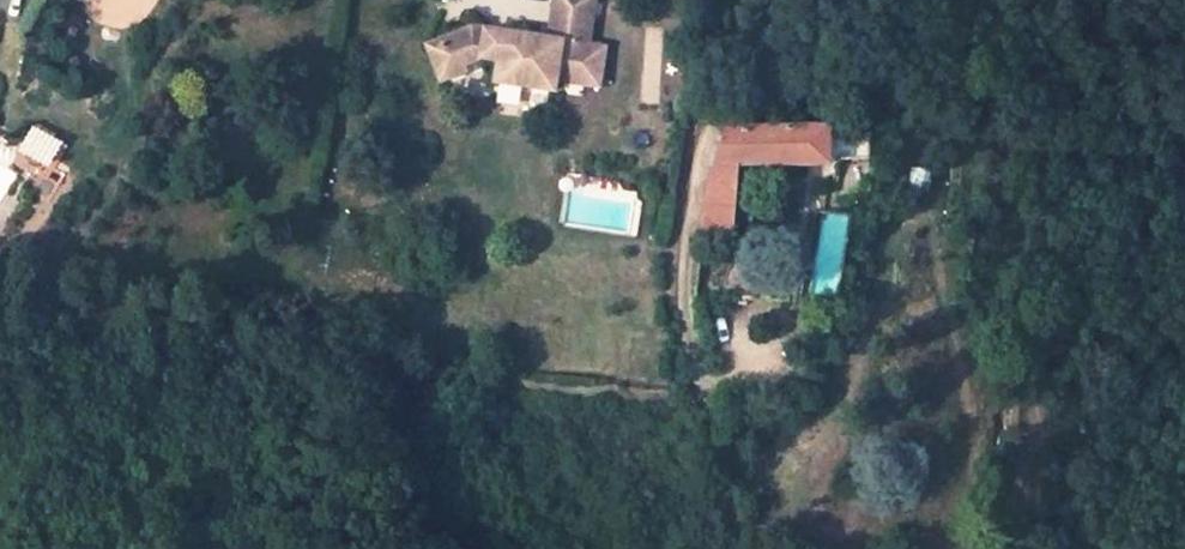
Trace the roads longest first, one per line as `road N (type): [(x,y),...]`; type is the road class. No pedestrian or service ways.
road 1 (residential): [(775,0),(705,120),(680,295),(693,383),(730,530)]

